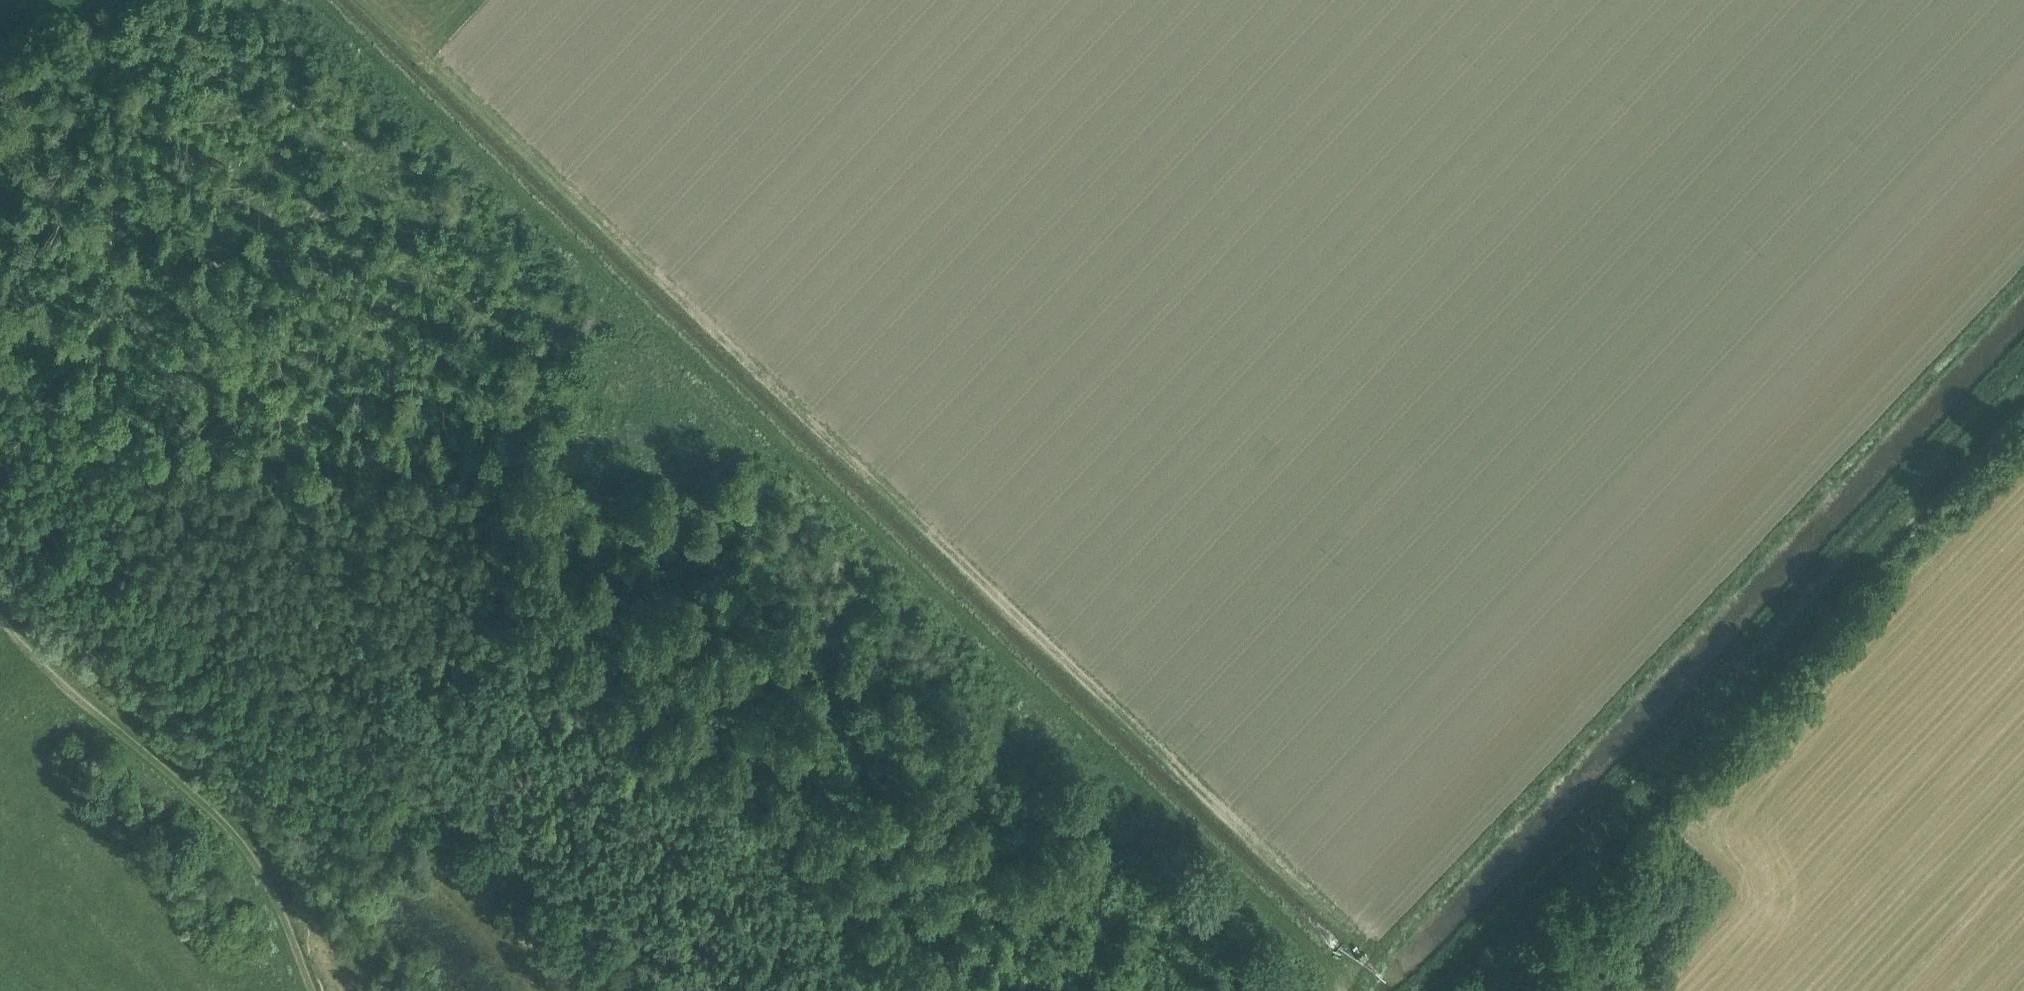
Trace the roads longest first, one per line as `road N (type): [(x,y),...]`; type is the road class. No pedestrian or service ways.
road 1 (track): [(0,621),(88,708),(174,773),(226,829),(276,904),(312,990)]

